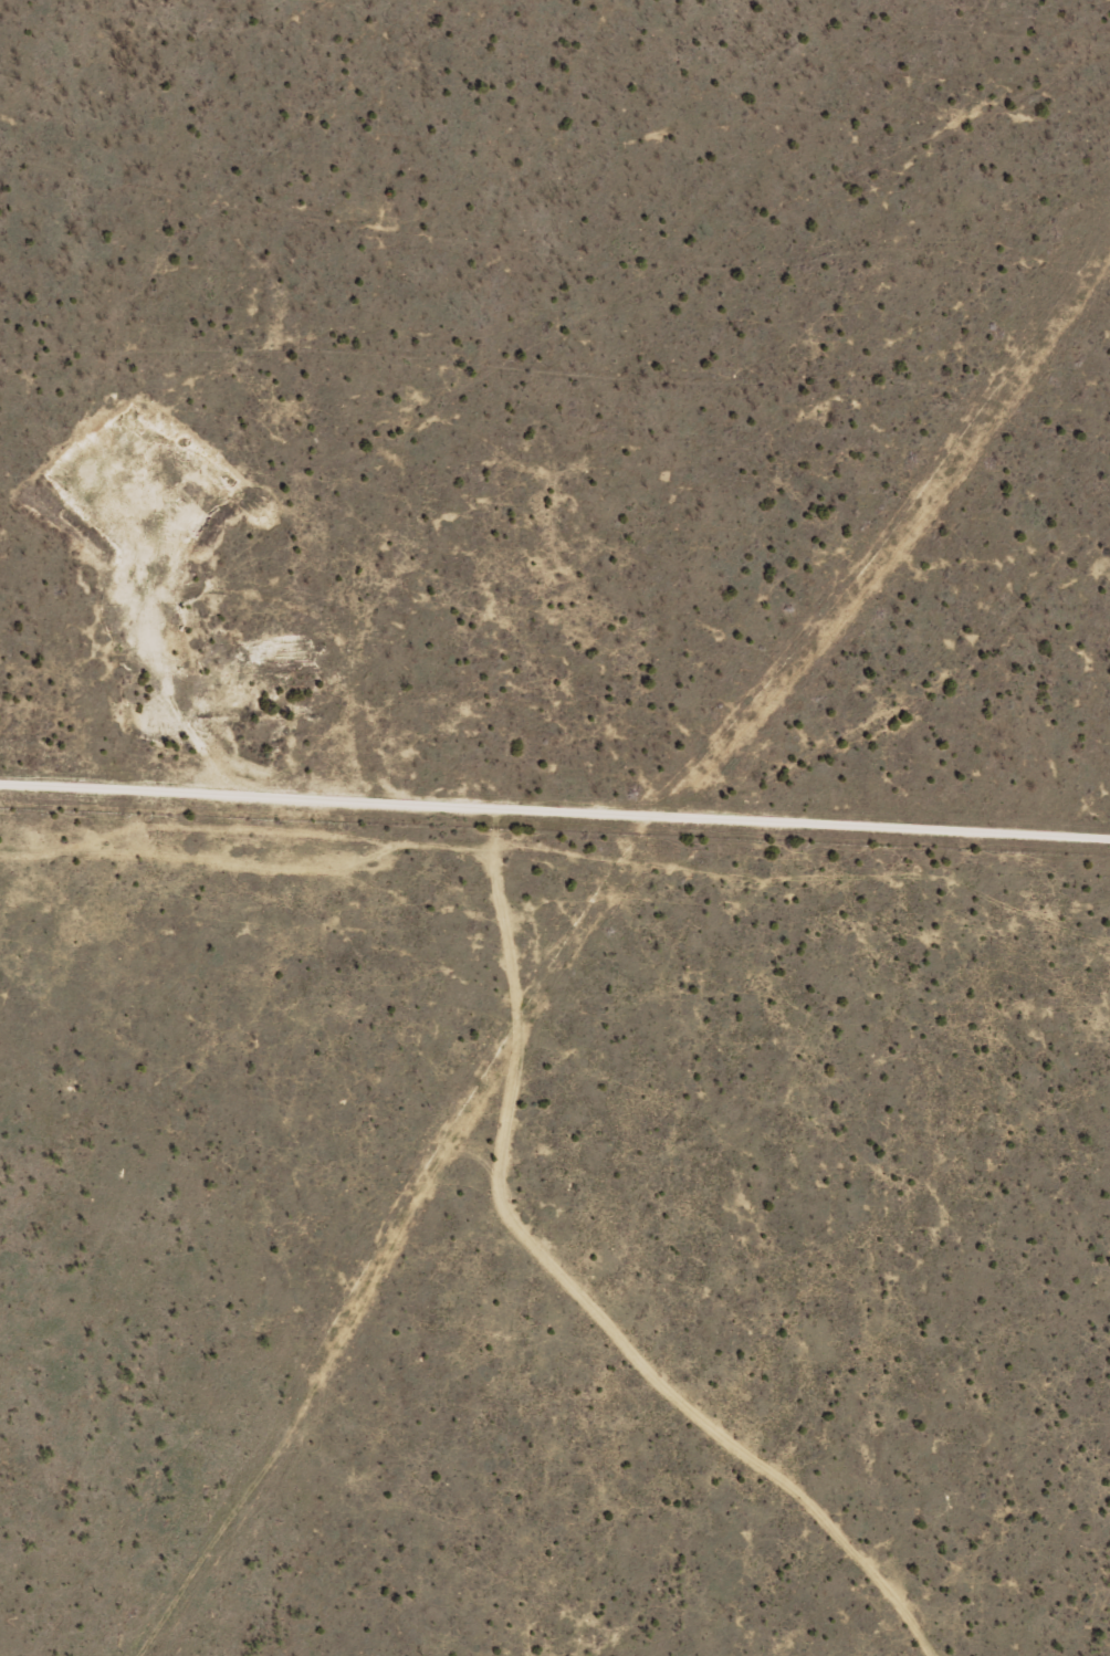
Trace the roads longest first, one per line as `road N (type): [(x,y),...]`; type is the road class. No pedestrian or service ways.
road 1 (track): [(0,797),(111,800),(532,850),(781,839),(1109,857)]
road 2 (track): [(781,839),(809,800),(1109,563)]

